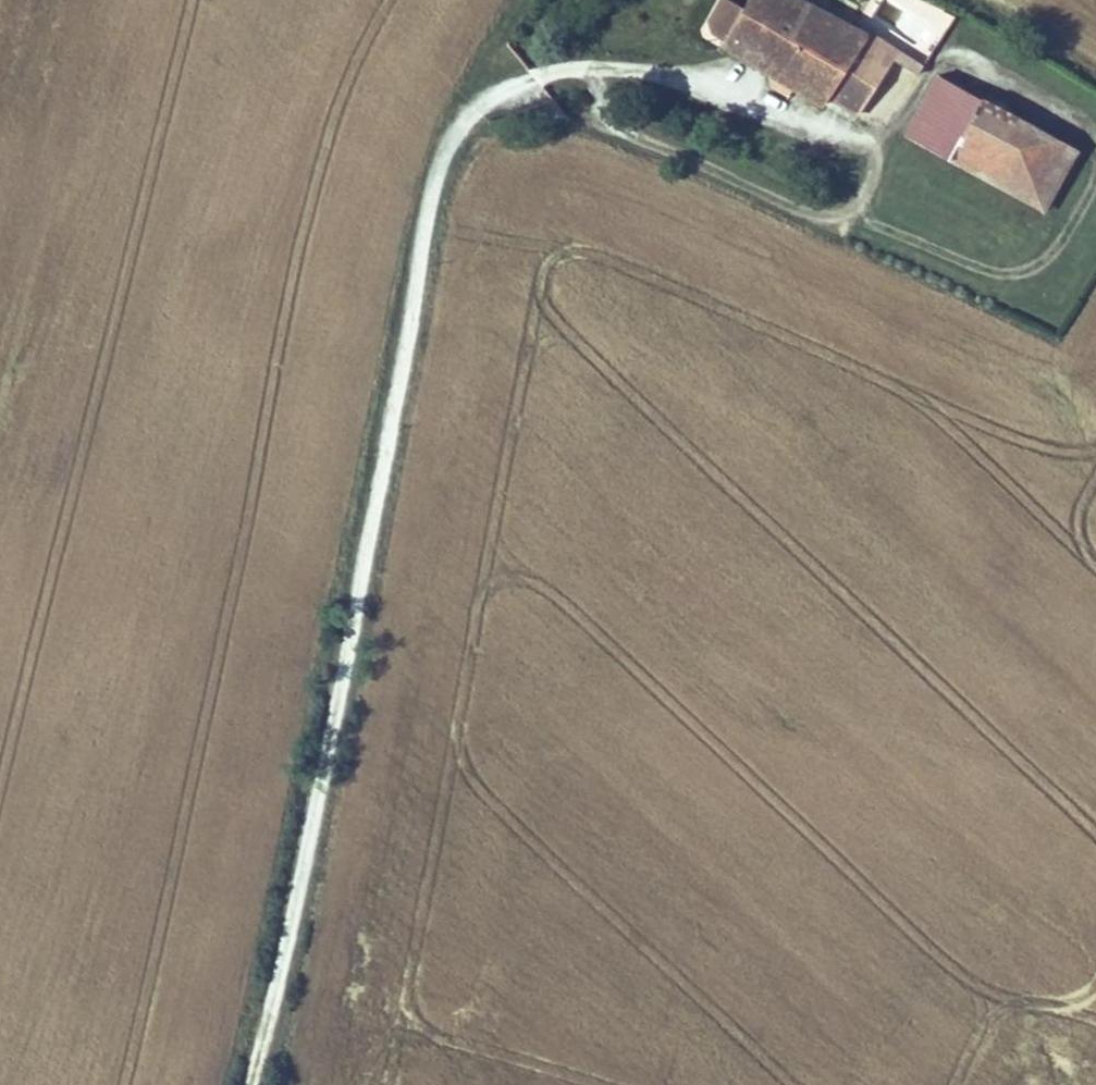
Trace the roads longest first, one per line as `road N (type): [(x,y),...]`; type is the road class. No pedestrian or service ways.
road 1 (unclassified): [(554,0),(472,161),(266,1084)]

